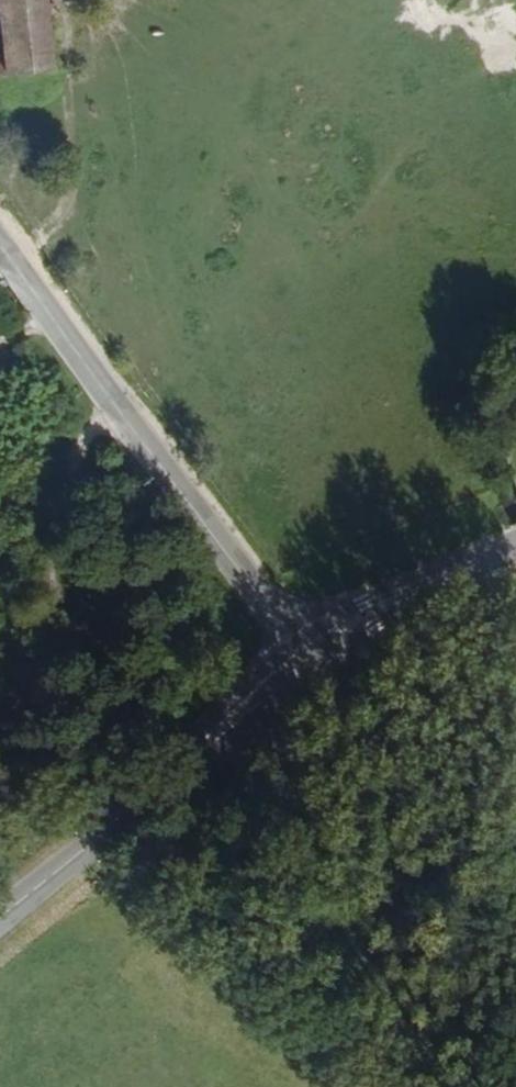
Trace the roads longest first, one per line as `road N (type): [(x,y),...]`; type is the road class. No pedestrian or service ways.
road 1 (secondary): [(301,657),(0,244)]
road 2 (tertiary): [(301,657),(147,807),(0,923)]
road 3 (secondary): [(515,546),(365,608),(301,657)]

